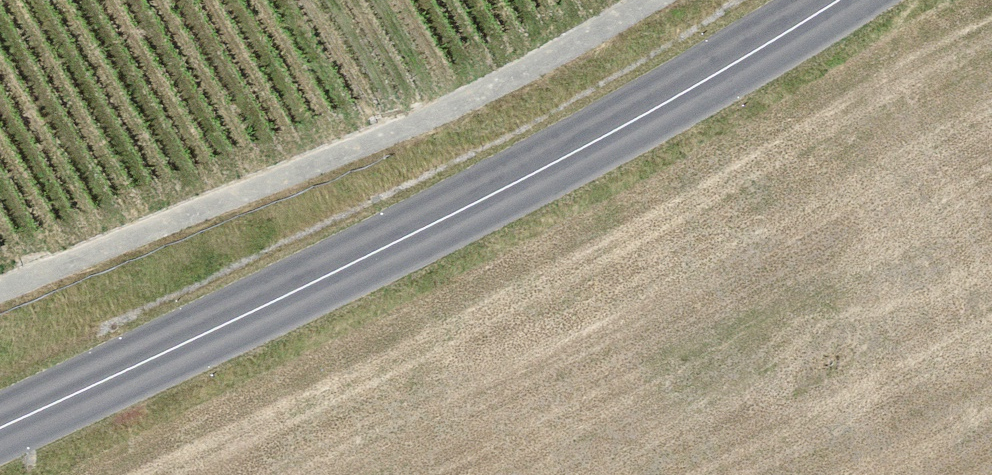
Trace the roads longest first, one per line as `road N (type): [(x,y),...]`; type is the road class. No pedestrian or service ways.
road 1 (secondary): [(0,428),(496,193),(833,0)]
road 2 (track): [(625,0),(409,124),(0,290)]

